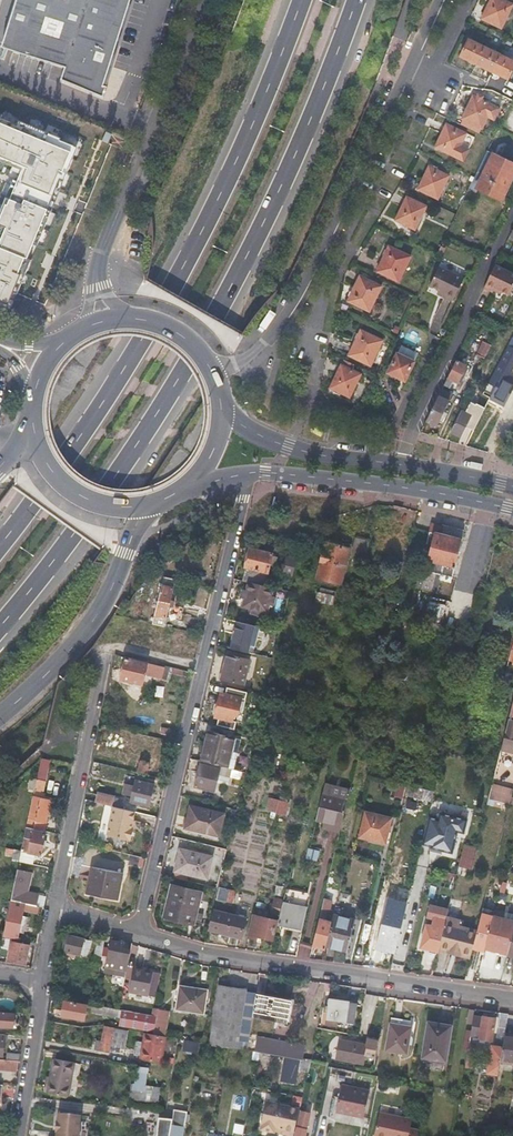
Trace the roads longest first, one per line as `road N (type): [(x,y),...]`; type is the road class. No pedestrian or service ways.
road 1 (trunk): [(0,627),(111,482),(214,319),(304,136),(357,0)]
road 2 (trunk): [(301,0),(245,142),(172,289),(68,457),(0,547)]
road 3 (residential): [(238,475),(241,499),(139,936)]
road 4 (tertiary): [(437,0),(287,315),(251,357),(214,369)]
road 5 (residential): [(139,936),(217,956),(512,1000)]
road 6 (tertiary): [(97,270),(209,0)]
road 7 (primary): [(238,475),(387,485),(512,510)]
road 8 (residential): [(512,216),(413,425),(403,465)]
road 9 (primary): [(0,717),(89,626),(152,502)]
road 10 (residential): [(55,913),(103,664)]
road 11 (primary): [(403,465),(287,447),(244,426),(223,406)]
road 12 (residential): [(18,1135),(44,980)]
road 13 (primary): [(34,427),(51,466),(82,493),(123,505),(152,502)]

